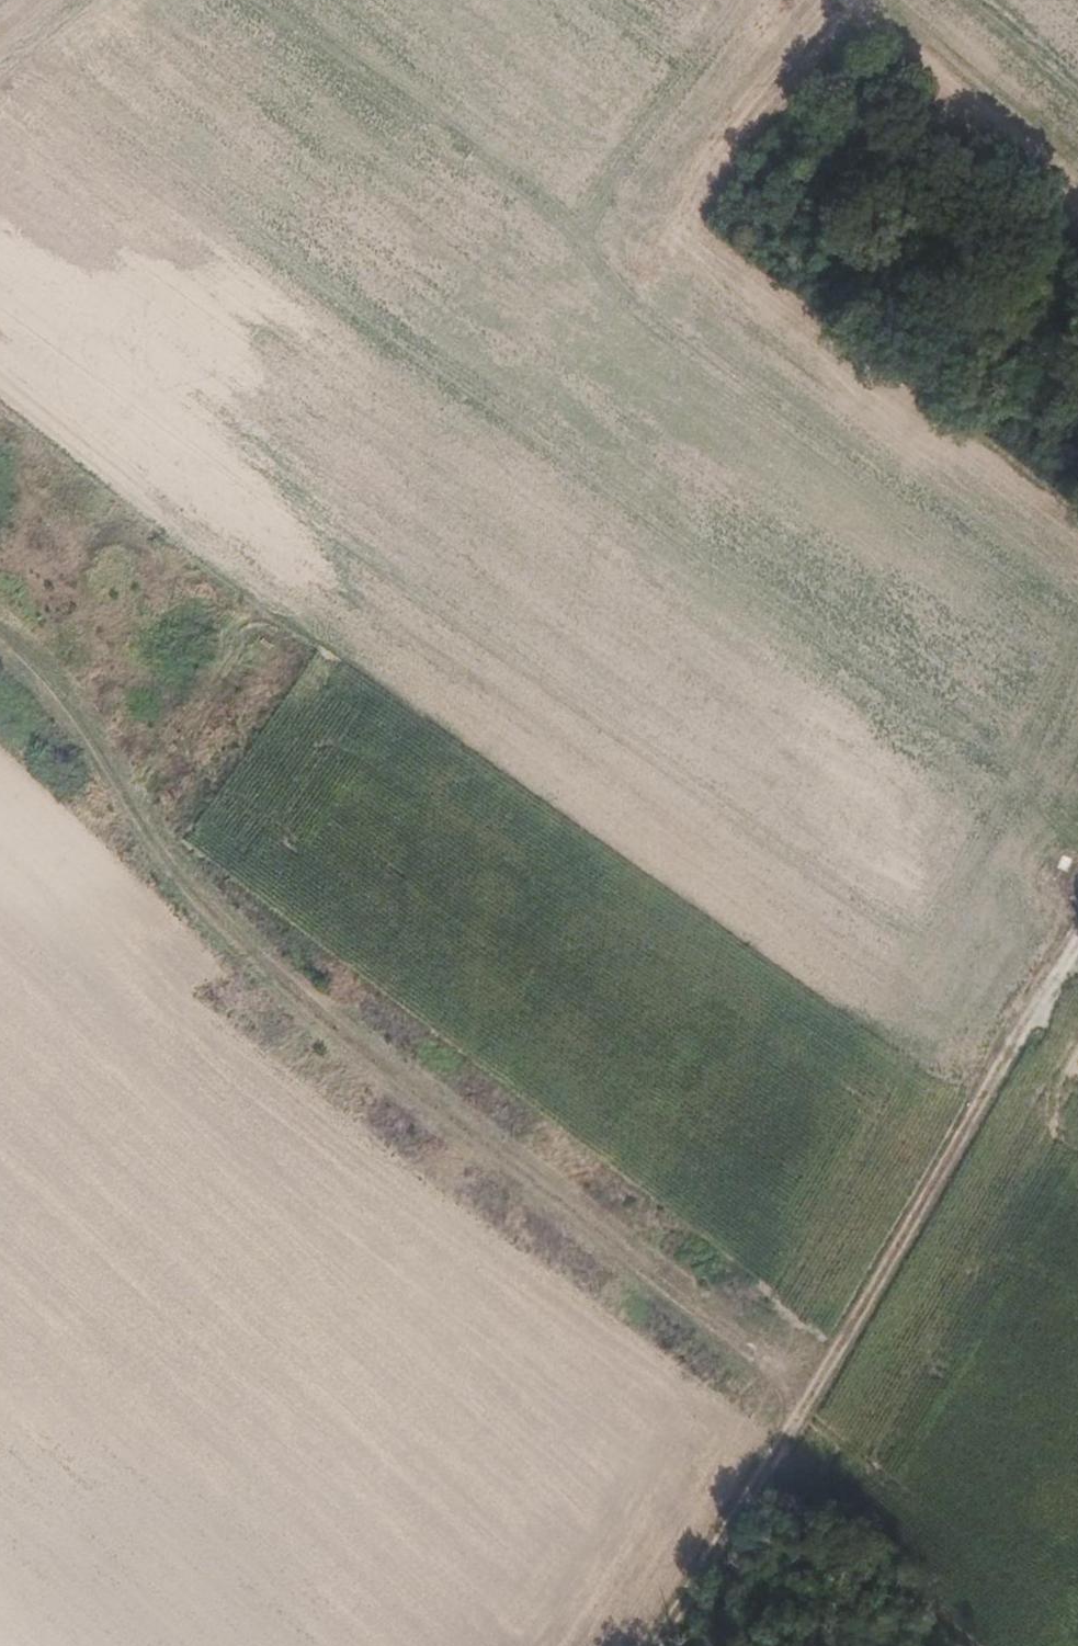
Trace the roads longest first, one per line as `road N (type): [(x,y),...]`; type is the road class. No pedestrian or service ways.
road 1 (track): [(657,1645),(1077,946)]

